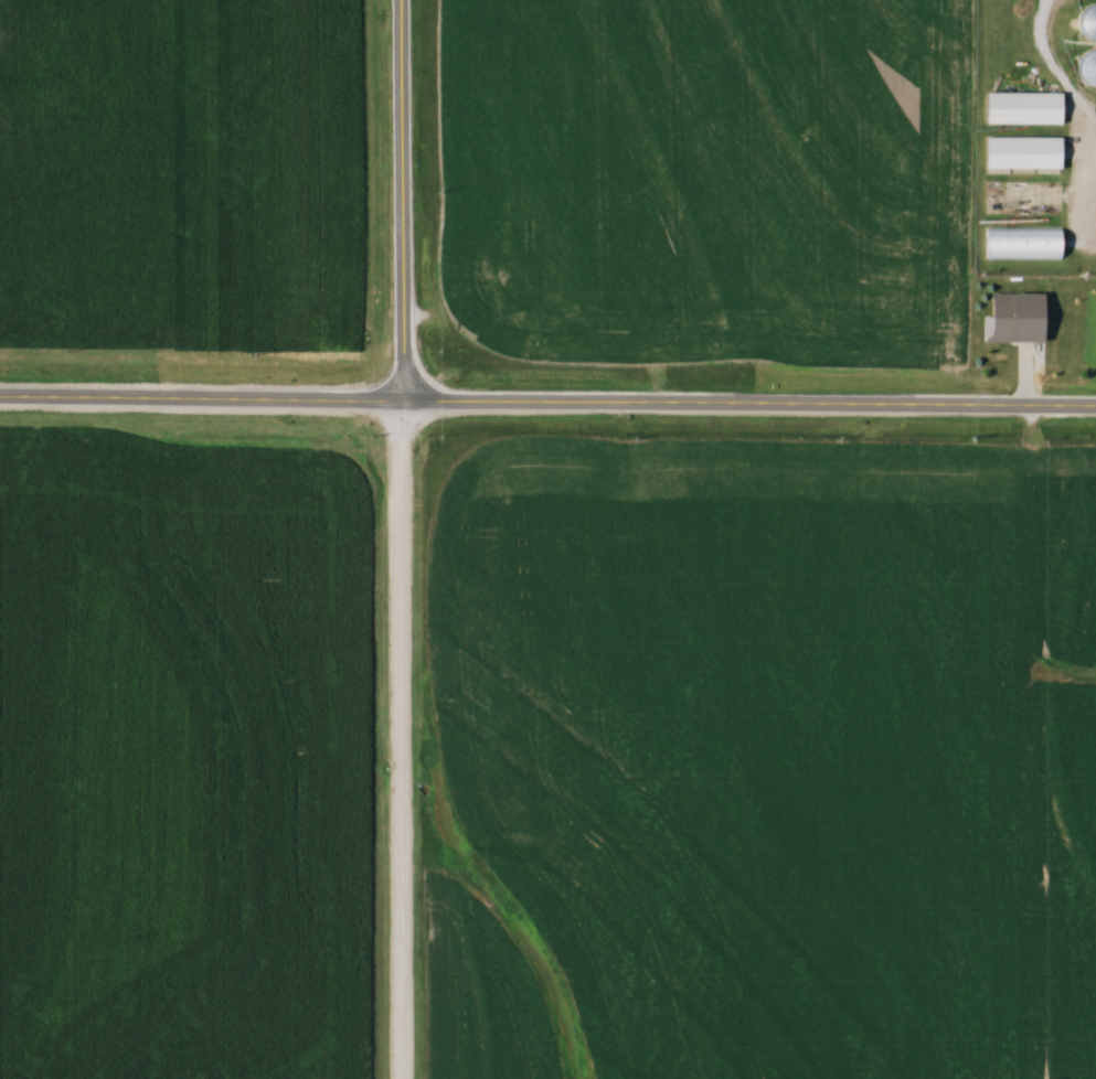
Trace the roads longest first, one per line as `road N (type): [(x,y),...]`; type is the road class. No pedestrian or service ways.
road 1 (secondary): [(405,398),(1095,408)]
road 2 (residential): [(405,1078),(405,398)]
road 3 (secondary): [(0,393),(405,398)]
road 4 (secondary): [(405,398),(404,0)]

